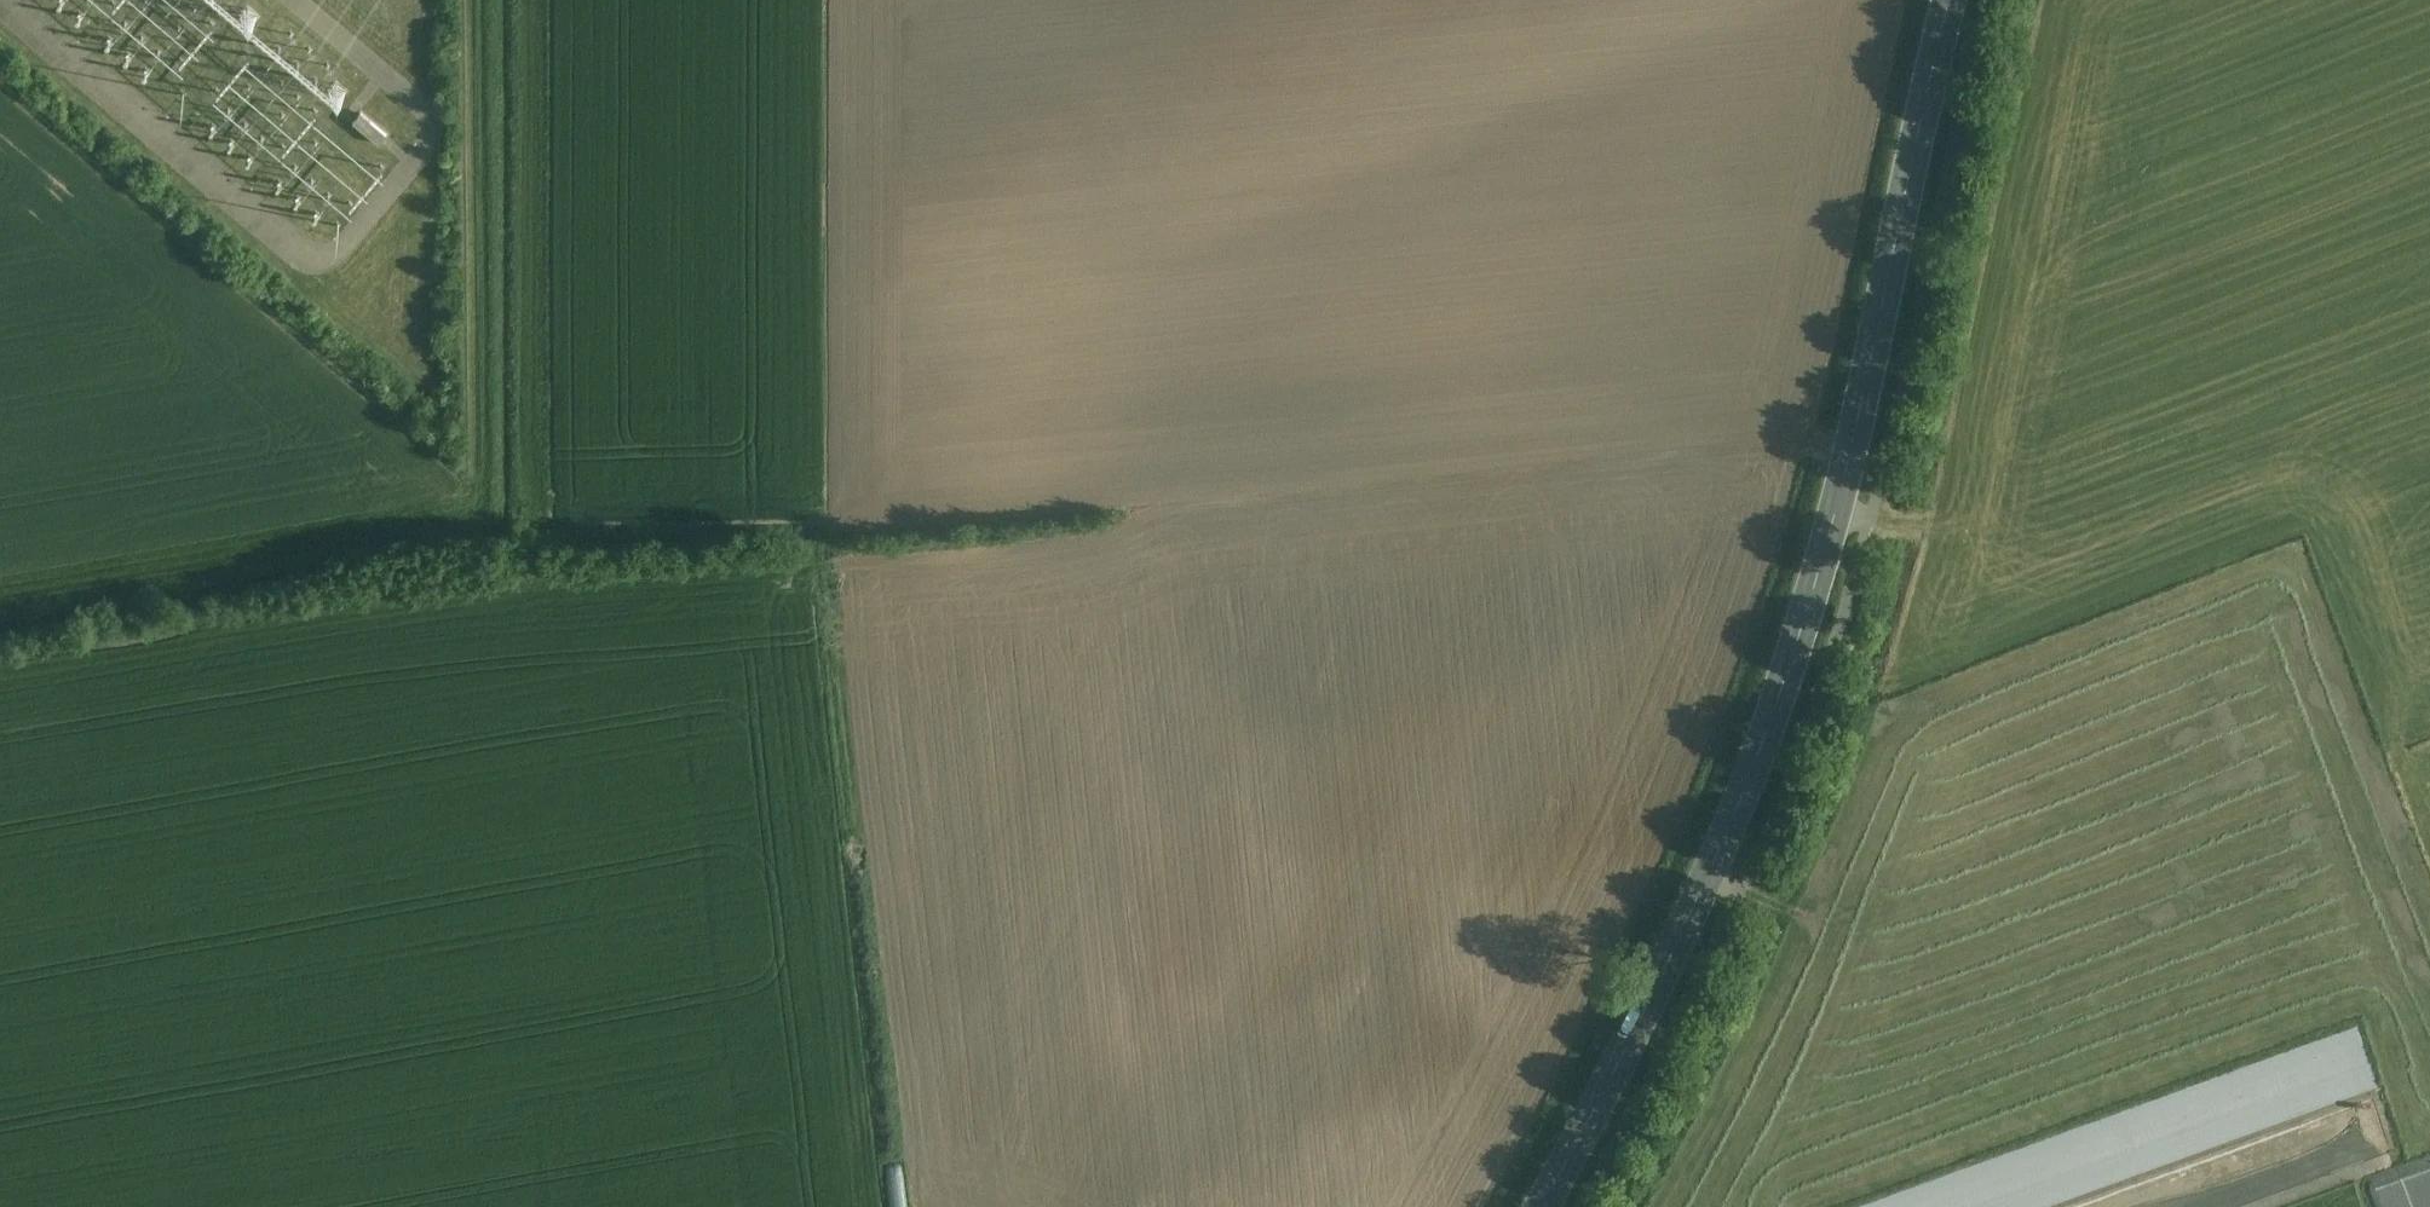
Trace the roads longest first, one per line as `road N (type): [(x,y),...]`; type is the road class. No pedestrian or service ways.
road 1 (tertiary): [(1950,0),(1820,565),(1715,857),(1540,1206)]

